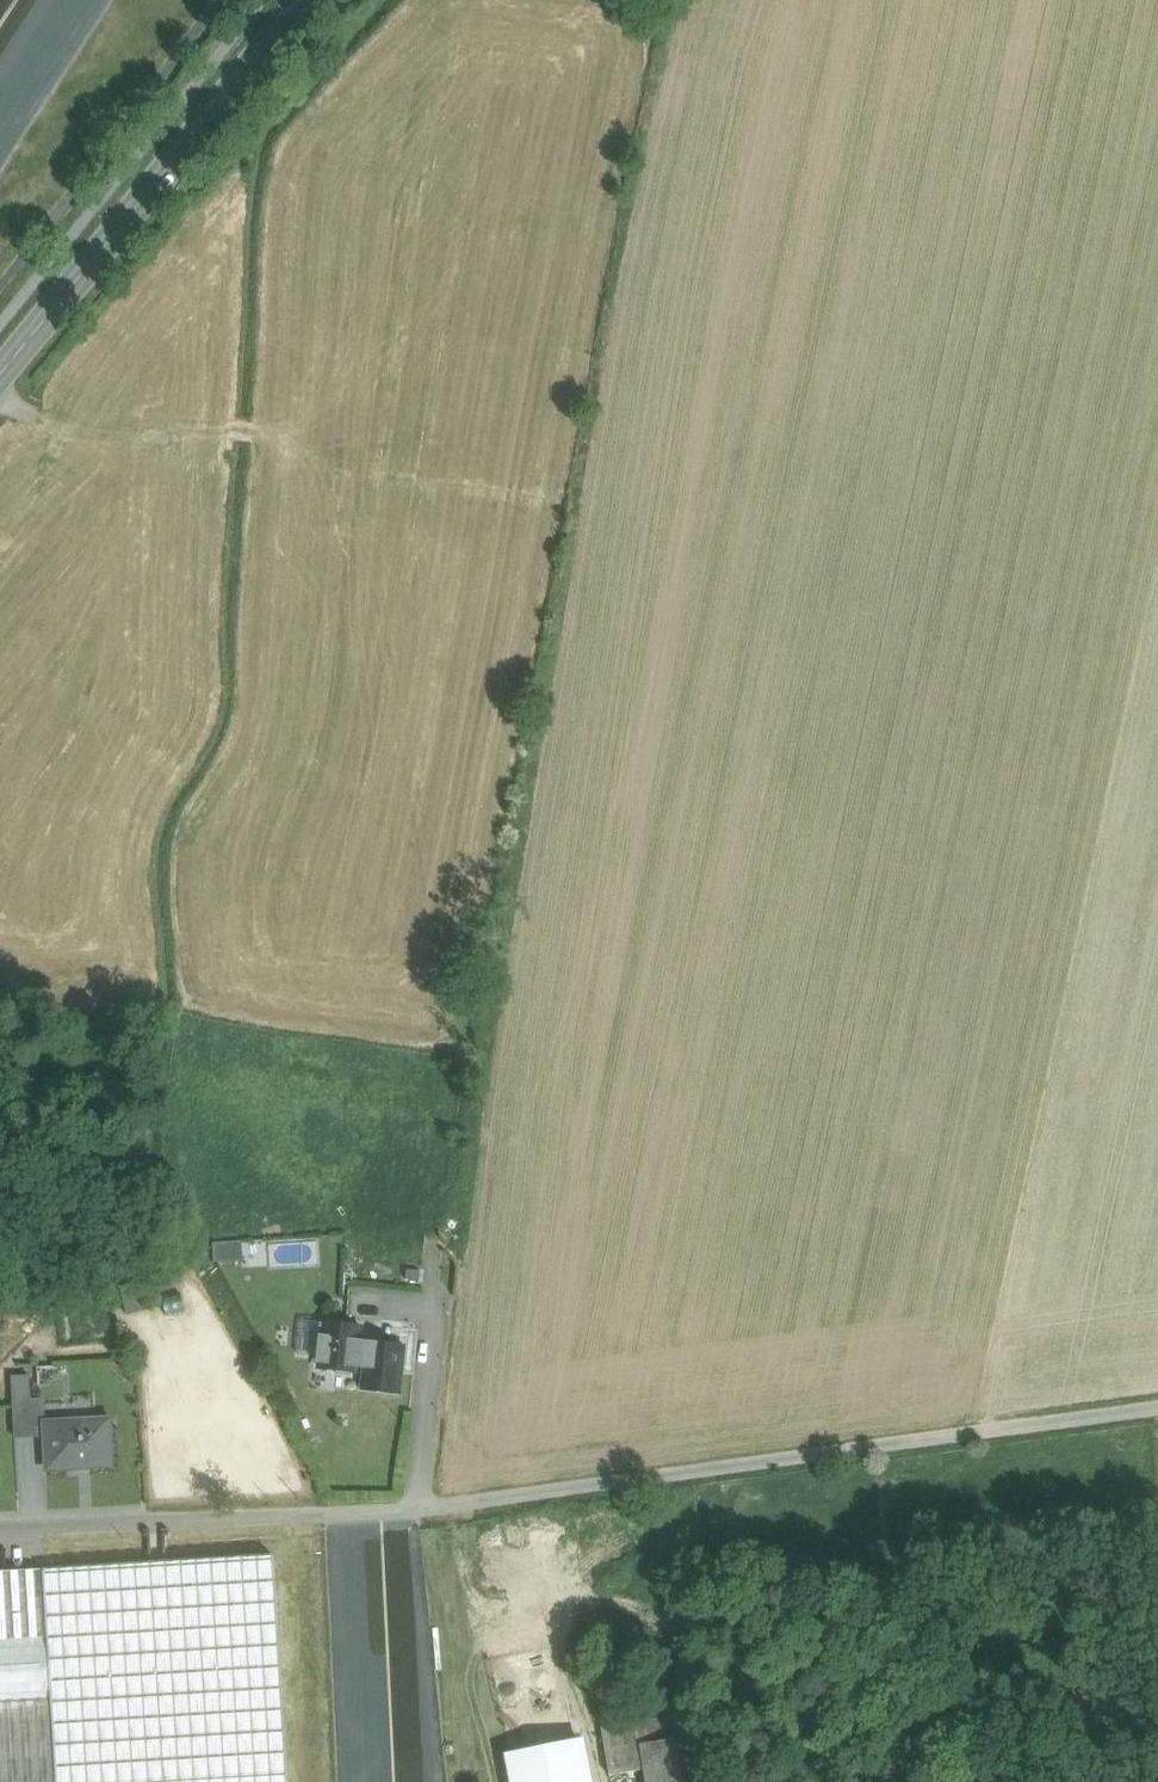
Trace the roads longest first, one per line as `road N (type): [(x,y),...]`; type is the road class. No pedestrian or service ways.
road 1 (unclassified): [(0,1534),(465,1508),(1157,1416)]
road 2 (tertiary): [(305,0),(0,376)]

